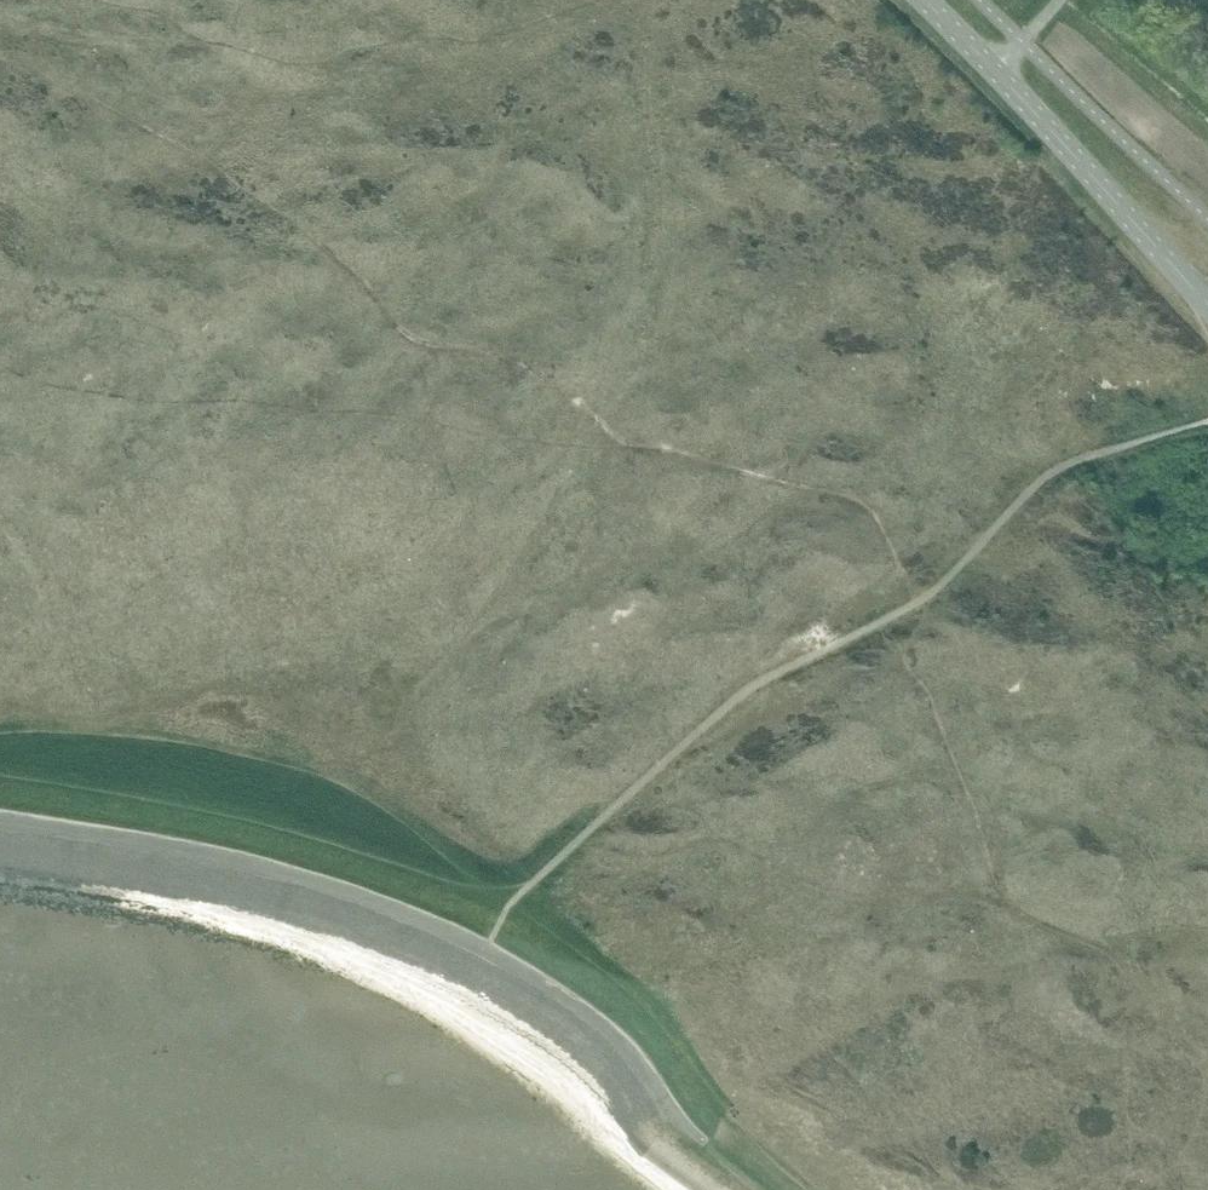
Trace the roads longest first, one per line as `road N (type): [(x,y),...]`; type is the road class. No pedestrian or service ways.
road 1 (tertiary): [(1207,302),(925,0)]

